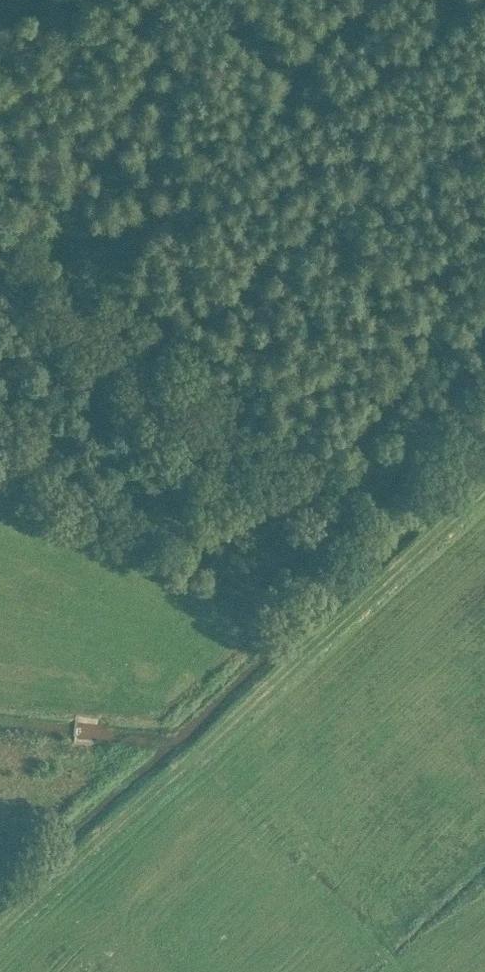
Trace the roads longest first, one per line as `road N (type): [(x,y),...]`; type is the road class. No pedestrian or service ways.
road 1 (track): [(0,919),(484,474)]

